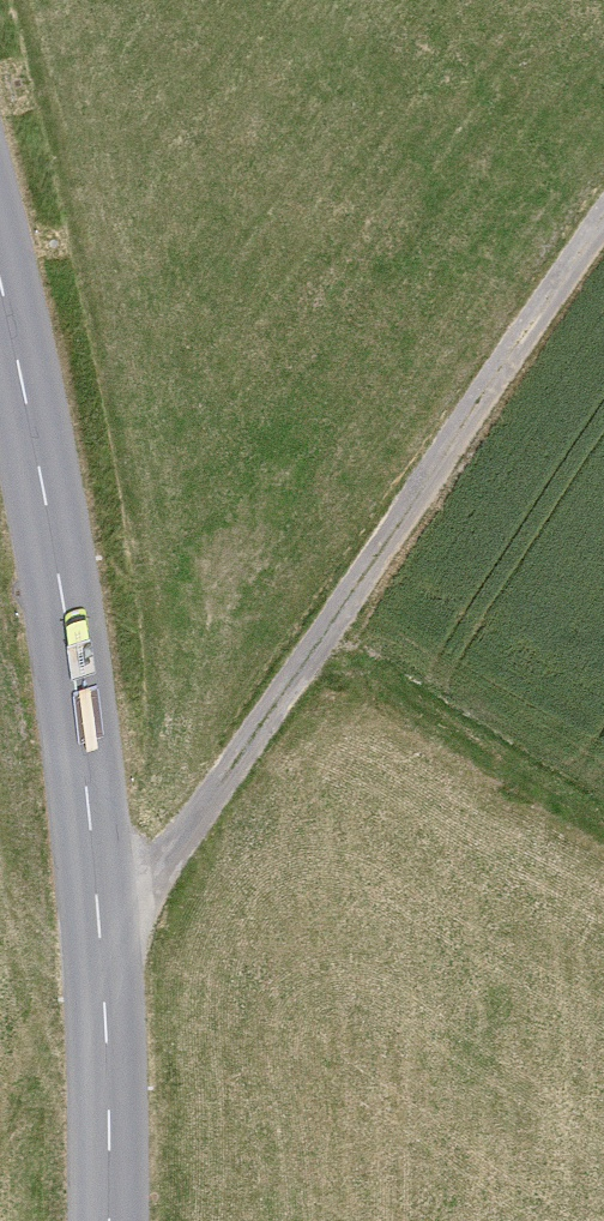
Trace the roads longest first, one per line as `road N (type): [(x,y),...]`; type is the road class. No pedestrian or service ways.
road 1 (tertiary): [(0,277),(74,680),(106,1041),(109,1220)]
road 2 (track): [(97,910),(143,878),(203,808),(603,218)]

